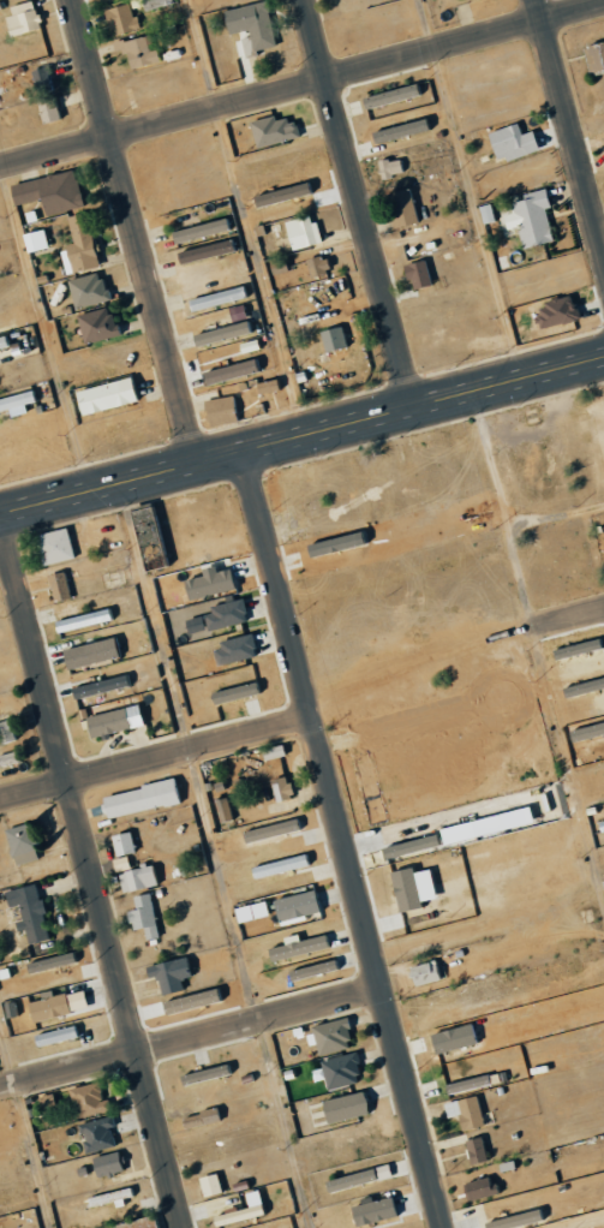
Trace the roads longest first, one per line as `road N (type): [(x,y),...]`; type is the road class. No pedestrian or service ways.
road 1 (residential): [(244,447),(445,1227)]
road 2 (residential): [(0,520),(183,1227)]
road 3 (residential): [(0,167),(603,3)]
road 4 (secondary): [(0,510),(603,354)]
road 5 (residential): [(74,0),(196,459)]
road 6 (residential): [(306,0),(414,404)]
road 7 (residential): [(0,1086),(383,988)]
road 8 (residential): [(0,800),(312,714)]
road 9 (residential): [(535,0),(603,258)]

